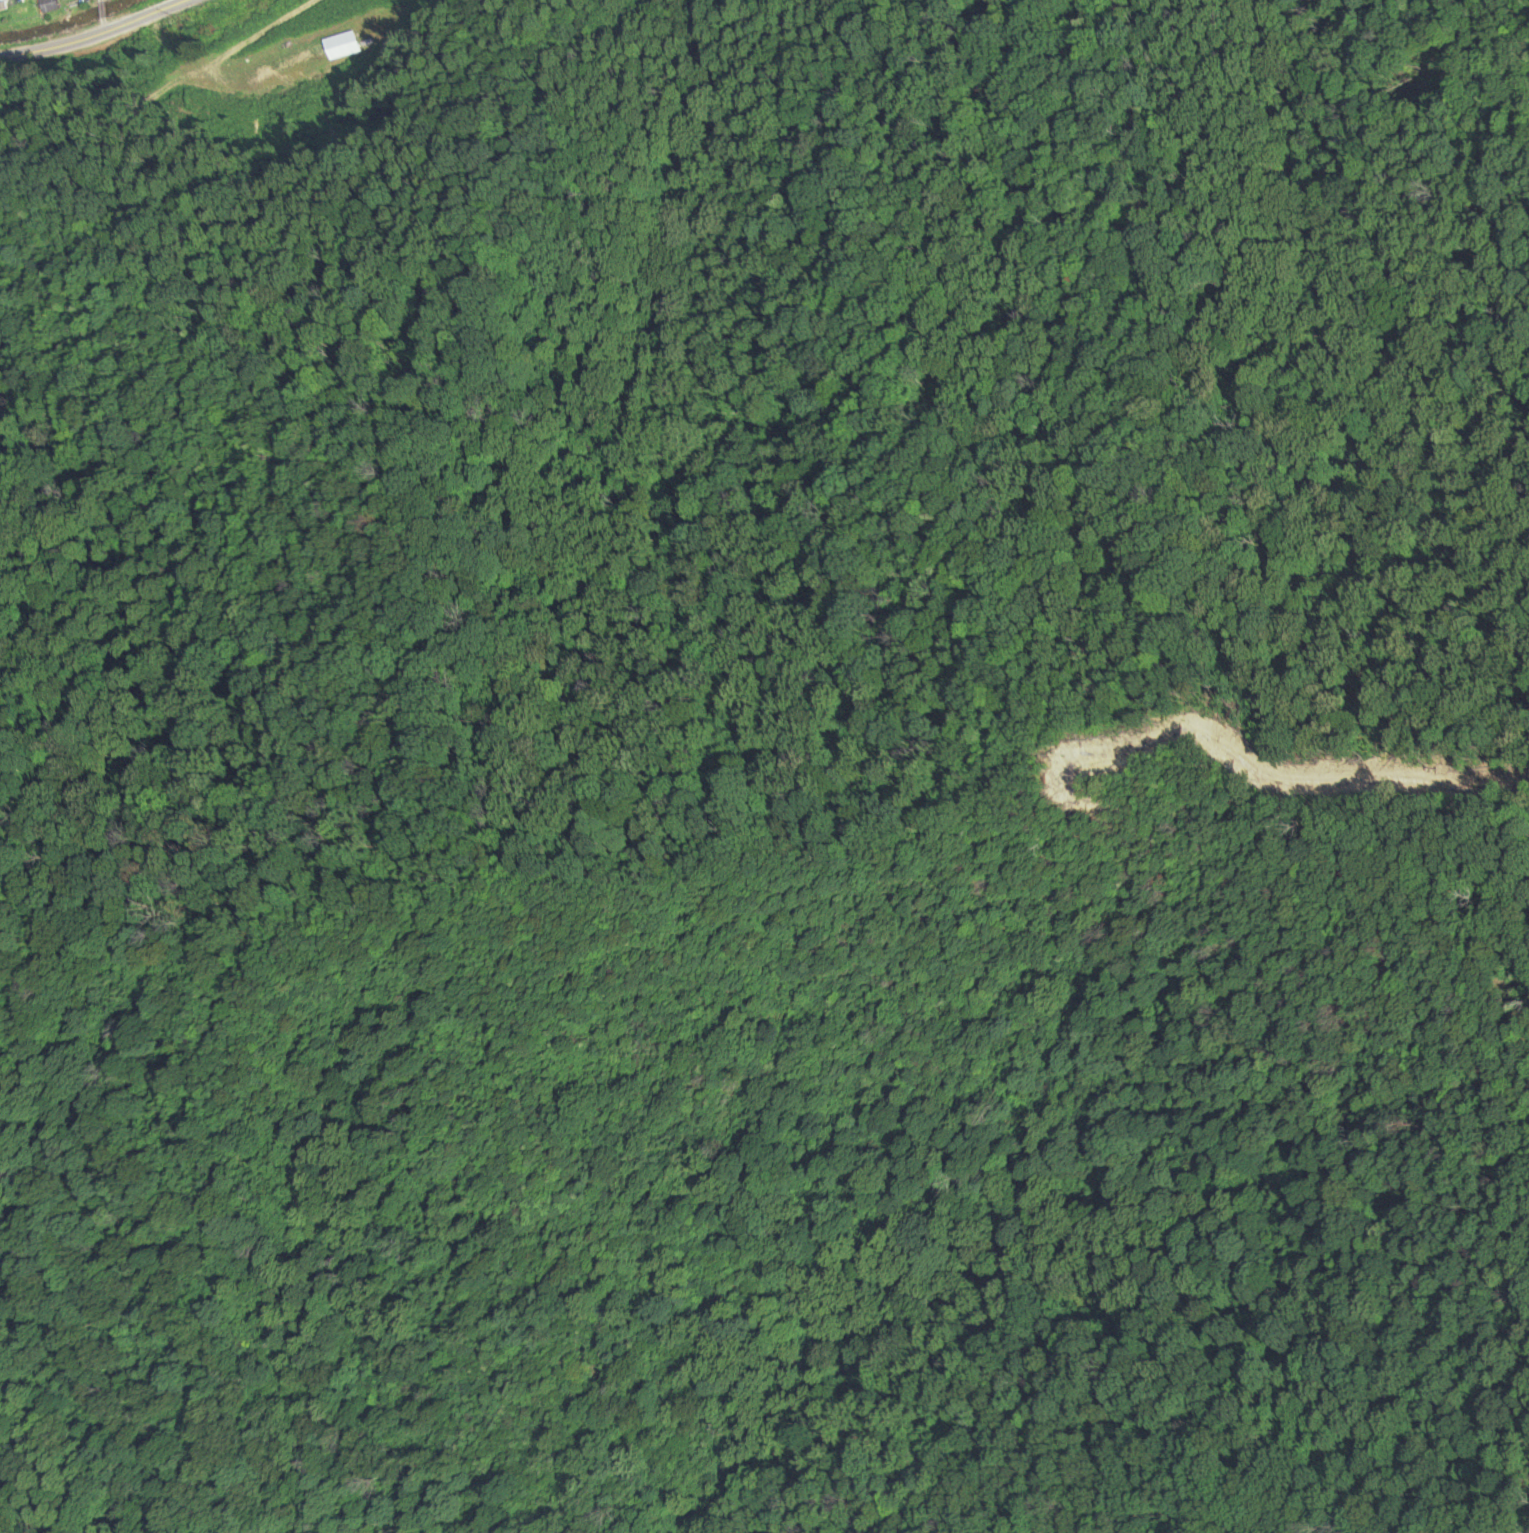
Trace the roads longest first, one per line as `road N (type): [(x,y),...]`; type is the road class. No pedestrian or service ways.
road 1 (secondary): [(193,0),(94,37),(0,58)]

